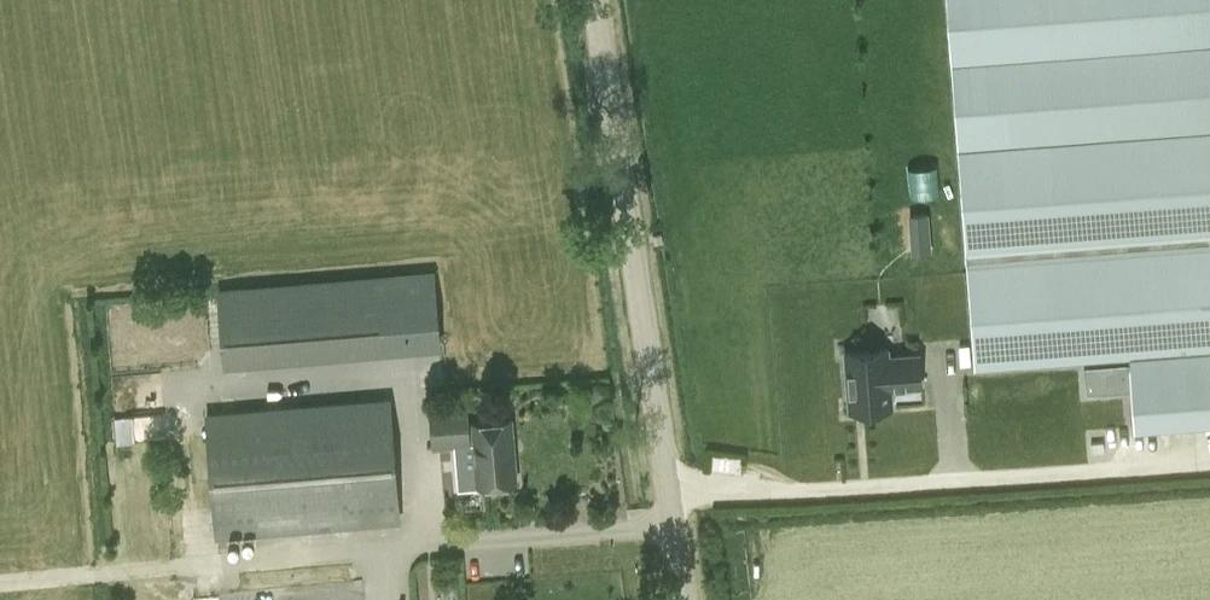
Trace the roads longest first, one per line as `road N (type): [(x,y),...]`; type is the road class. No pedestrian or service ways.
road 1 (tertiary): [(687,599),(596,0)]

